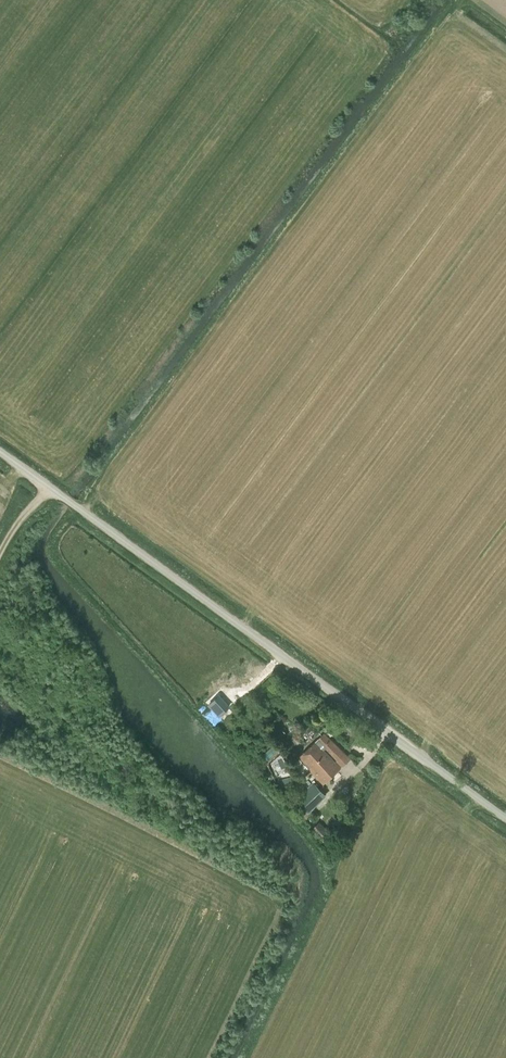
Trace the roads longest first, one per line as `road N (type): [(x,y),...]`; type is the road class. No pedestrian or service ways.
road 1 (track): [(505,49),(450,8),(91,488),(84,511)]
road 2 (unclassified): [(505,817),(0,451)]

